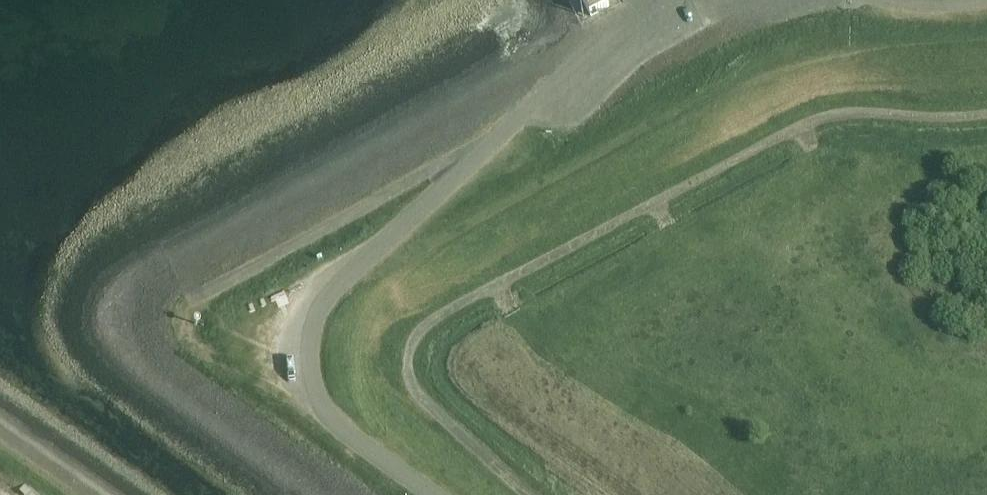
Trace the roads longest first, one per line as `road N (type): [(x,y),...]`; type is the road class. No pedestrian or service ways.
road 1 (track): [(525,494),(419,397),(408,365),(426,326),(805,125),(843,114),(986,115)]
road 2 (unclassified): [(432,494),(321,406),(310,363),(320,308),(587,57),(670,0)]

